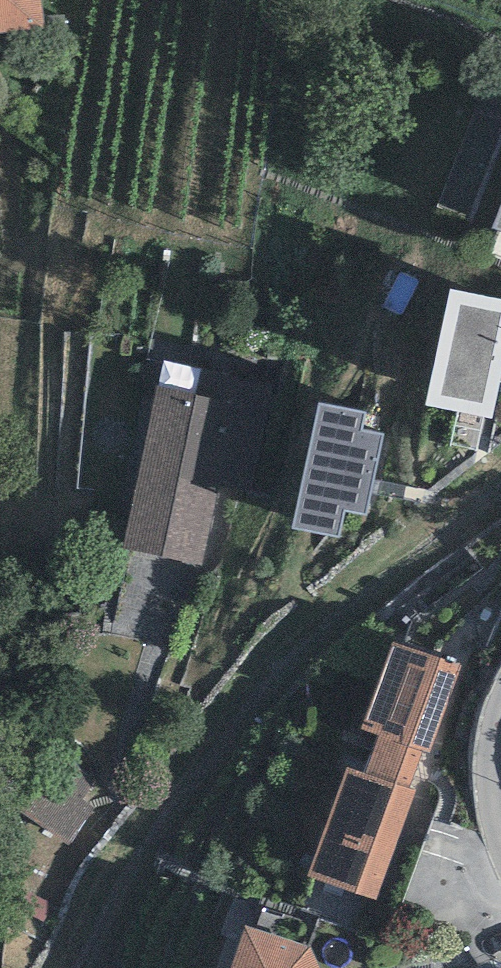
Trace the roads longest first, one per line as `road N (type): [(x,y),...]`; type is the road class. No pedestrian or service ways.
road 1 (residential): [(500,834),(490,769),(500,708)]

